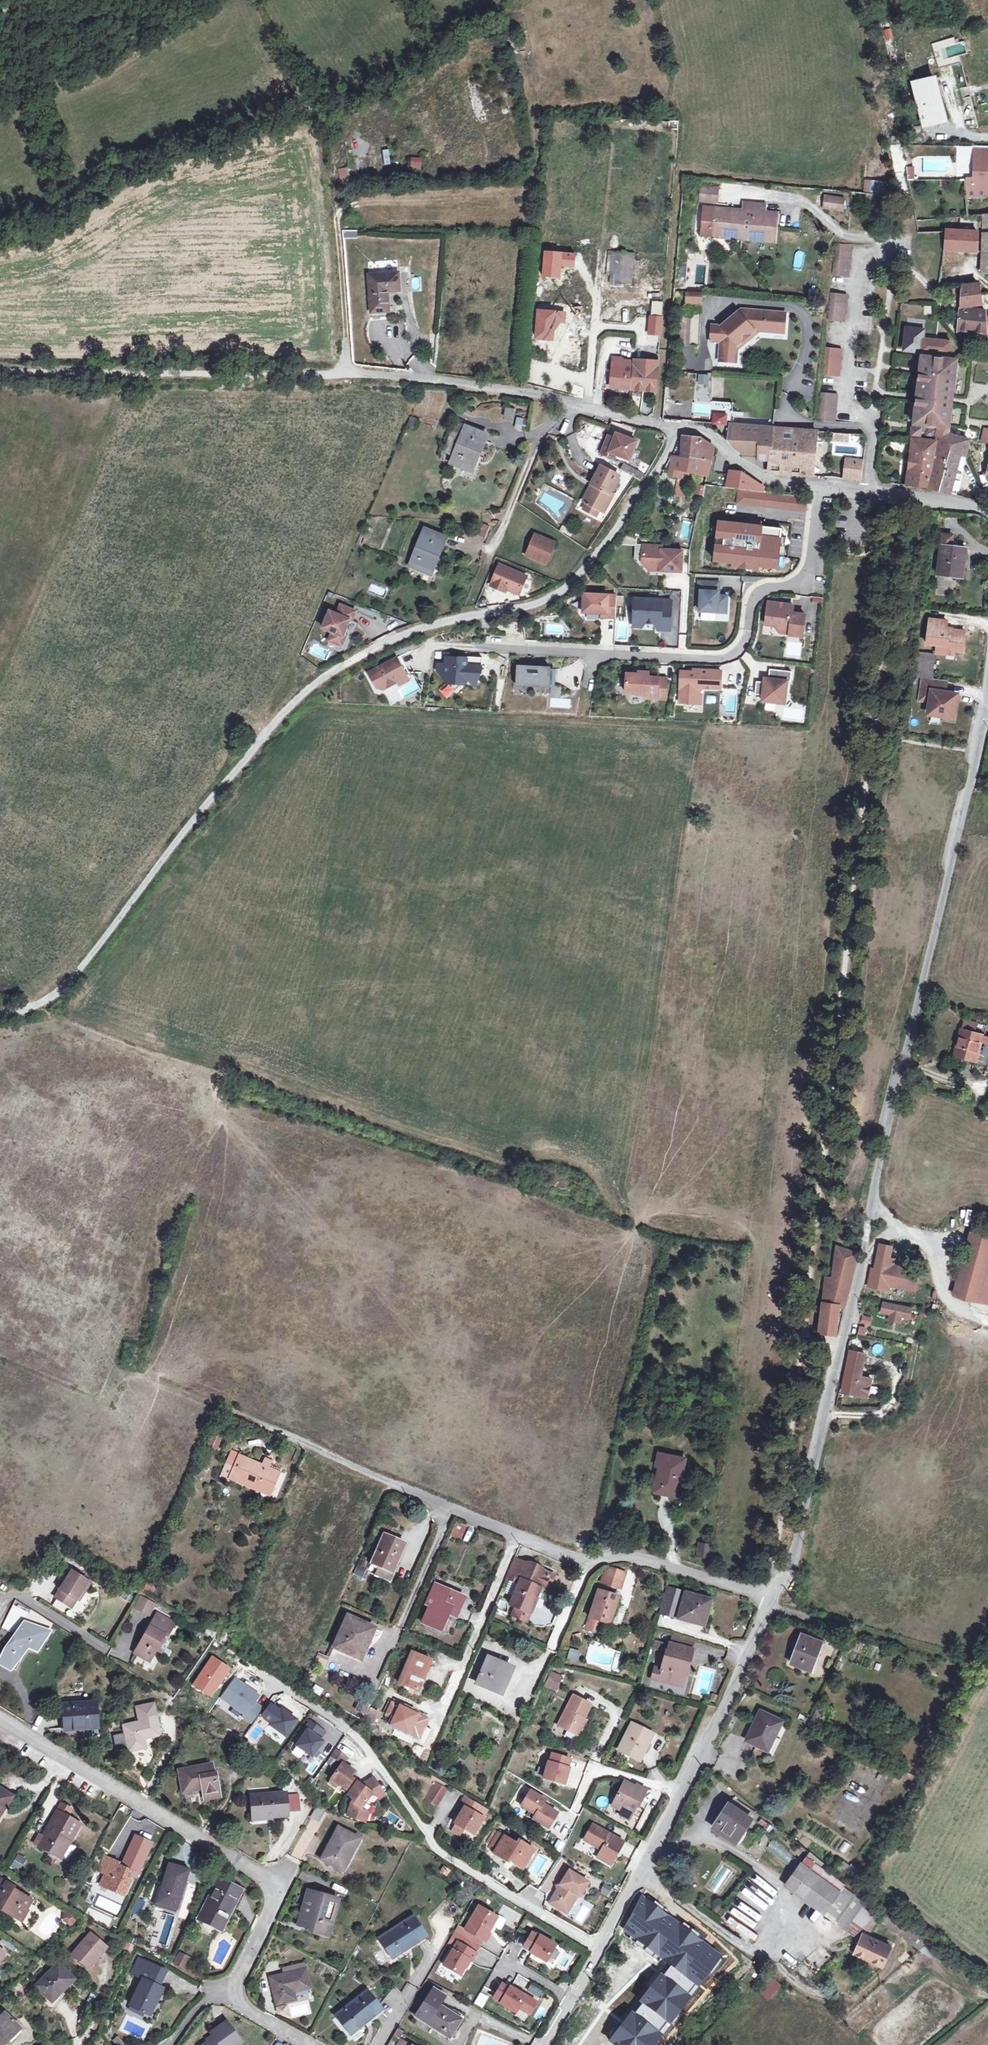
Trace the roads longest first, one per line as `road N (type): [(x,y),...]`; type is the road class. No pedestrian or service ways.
road 1 (unclassified): [(986,708),(810,1497),(770,1598)]
road 2 (residential): [(770,1598),(623,1555),(586,1566),(239,1414)]
road 3 (track): [(0,367),(346,372),(334,150)]
road 4 (residential): [(311,2044),(227,1995),(273,1900),(266,1873),(0,1718)]
road 5 (residential): [(437,645),(722,660),(741,649),(758,596),(810,575),(823,485)]
road 6 (residential): [(823,485),(765,478),(704,433),(497,387),(346,372)]
road 7 (track): [(860,178),(800,177),(711,159),(683,167),(656,425)]
road 8 (residential): [(600,1951),(438,1849),(350,1733),(273,1684),(268,1688)]
road 9 (residential): [(869,491),(873,428),(849,403),(850,369),(861,265),(881,245),(842,235),(802,202),(728,195)]
road 10 (unclassified): [(770,1598),(702,1753),(600,1951)]
road 11 (residential): [(987,515),(869,491)]

